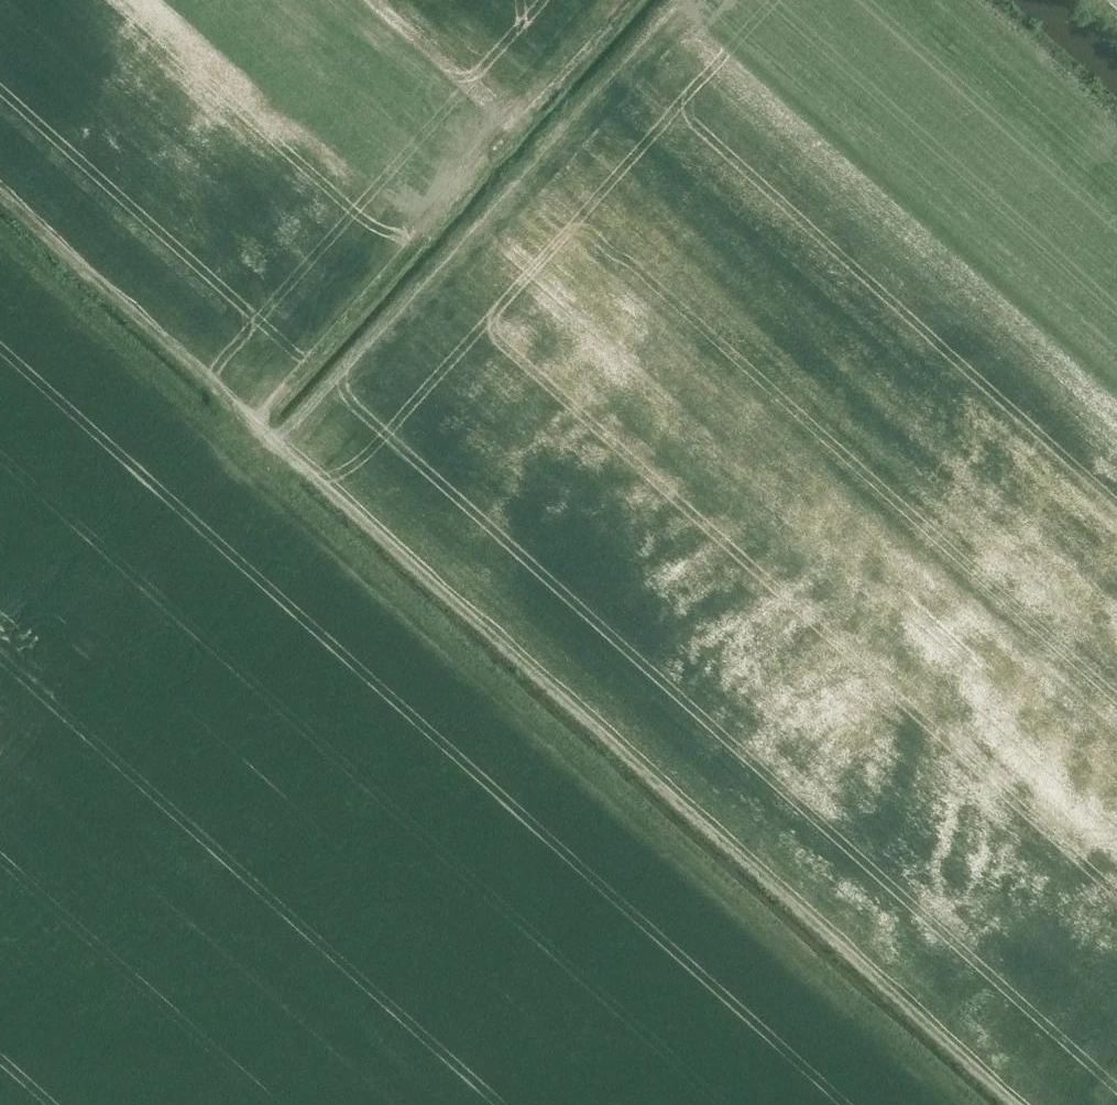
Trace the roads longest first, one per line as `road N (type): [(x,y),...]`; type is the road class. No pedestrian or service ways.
road 1 (track): [(0,731),(226,486)]

